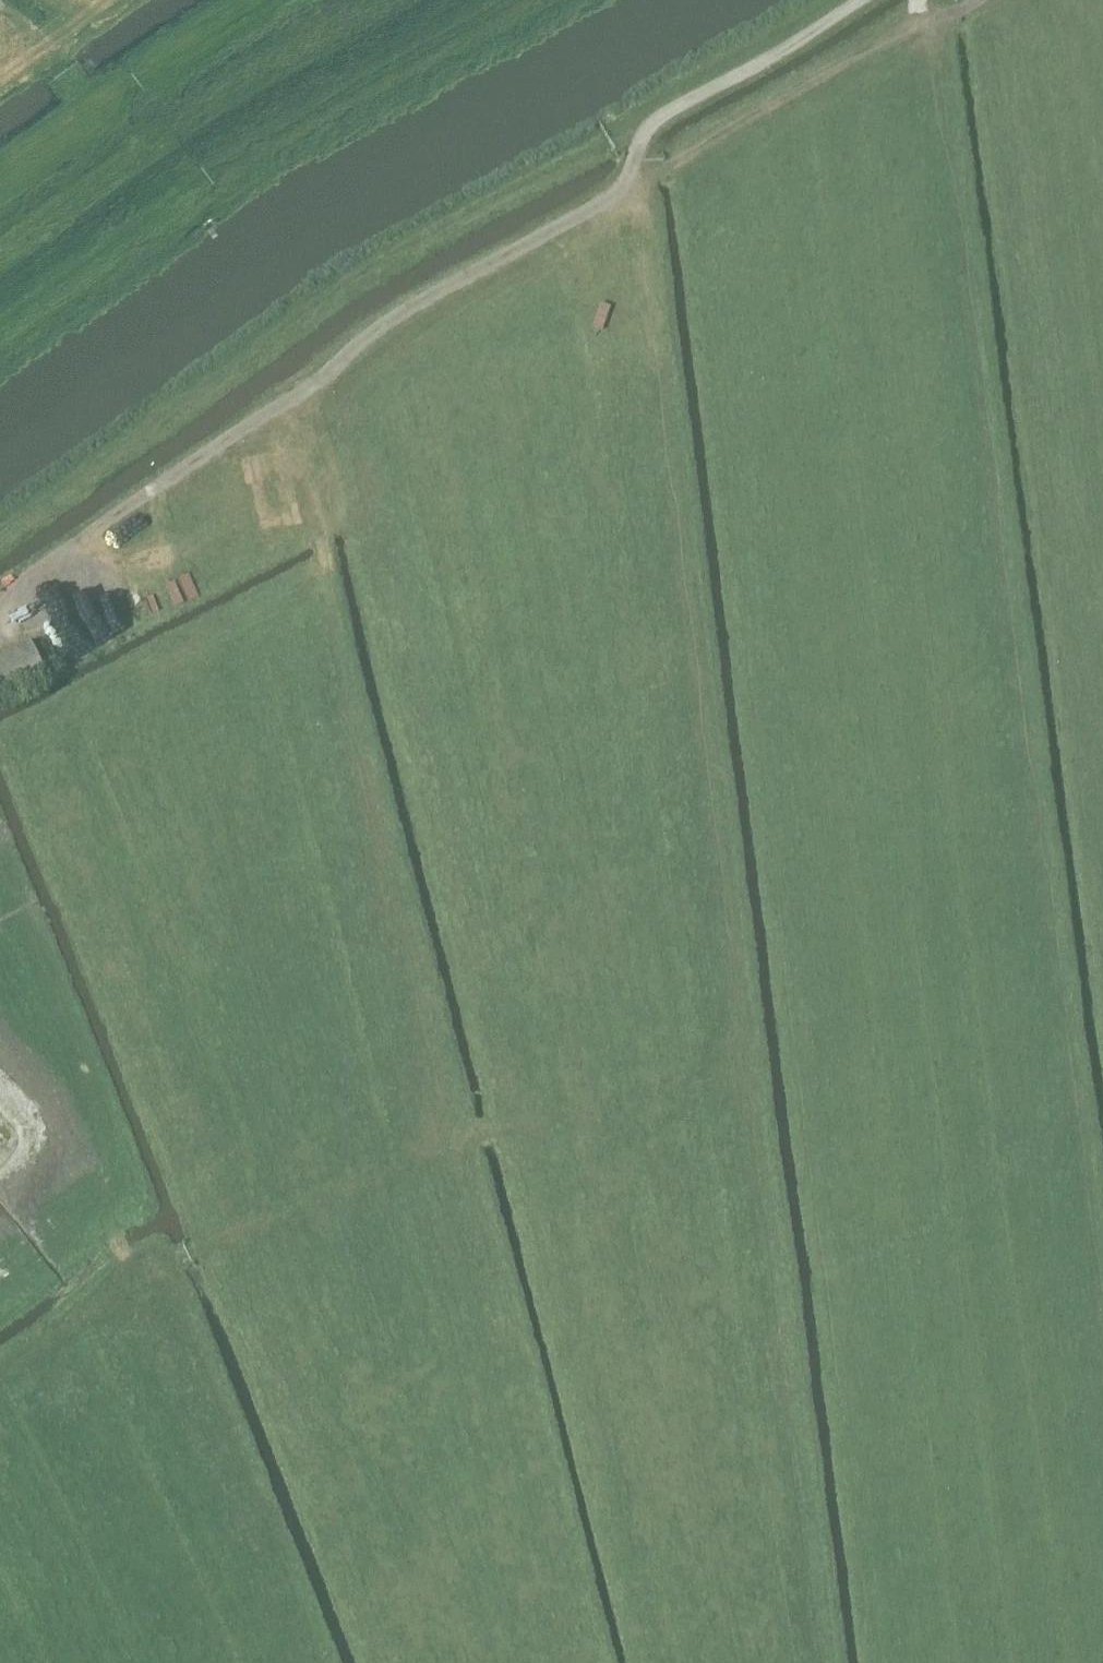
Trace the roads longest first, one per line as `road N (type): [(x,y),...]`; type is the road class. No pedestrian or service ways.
road 1 (track): [(0,610),(404,315),(616,197),(654,125)]
road 2 (unclassified): [(654,125),(864,0)]

